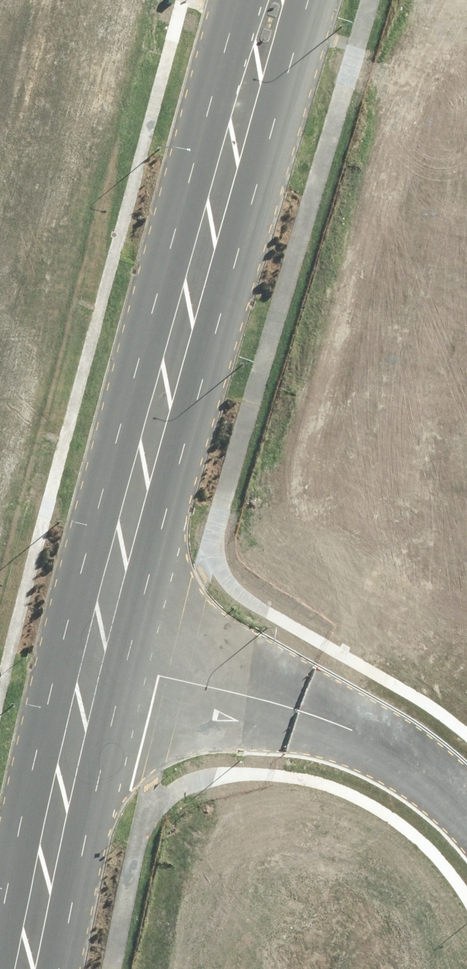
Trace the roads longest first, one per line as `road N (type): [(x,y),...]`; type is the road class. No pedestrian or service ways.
road 1 (secondary): [(302,0),(102,554)]
road 2 (secondary): [(102,554),(233,0)]
road 3 (secondary): [(24,968),(81,655)]
road 4 (unclassified): [(259,690),(350,723),(423,765),(466,814)]
road 5 (unclassified): [(259,690),(81,655)]

